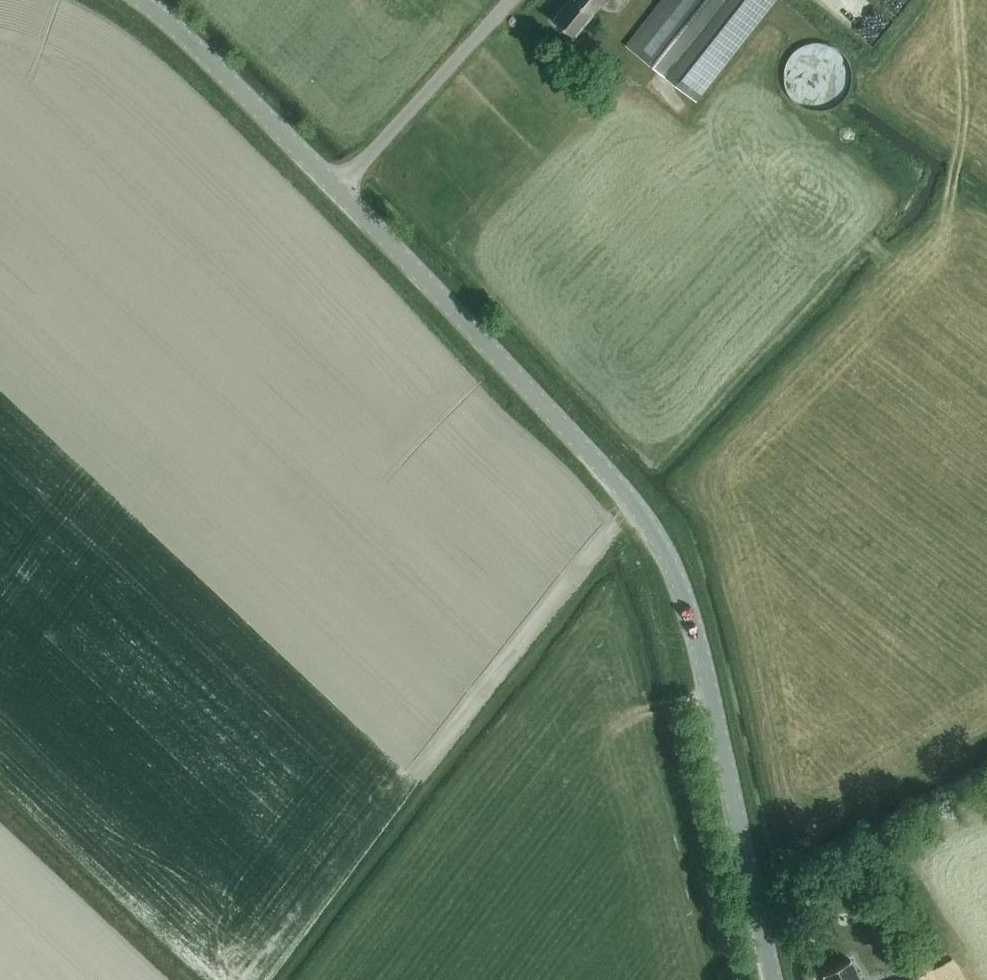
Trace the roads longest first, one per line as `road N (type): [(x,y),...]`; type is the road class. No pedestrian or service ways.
road 1 (tertiary): [(773,979),(695,628),(657,537),(611,476),(338,190),(142,0)]

